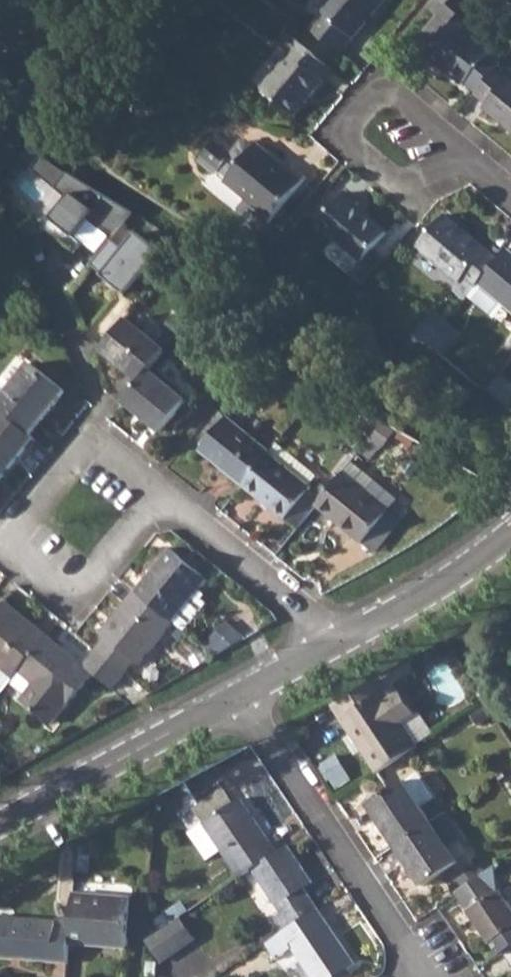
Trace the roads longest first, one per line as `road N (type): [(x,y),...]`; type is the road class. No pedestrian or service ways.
road 1 (residential): [(239,694),(407,945),(413,976)]
road 2 (residential): [(163,504),(92,445),(5,548),(74,605)]
road 3 (residential): [(239,694),(0,823)]
road 4 (residential): [(463,154),(405,98),(382,97),(350,130),(351,152),(395,184),(421,184)]
road 5 (residential): [(337,641),(276,583),(163,504)]
road 6 (residential): [(510,532),(447,579),(337,641)]
road 7 (residential): [(74,605),(163,504)]

